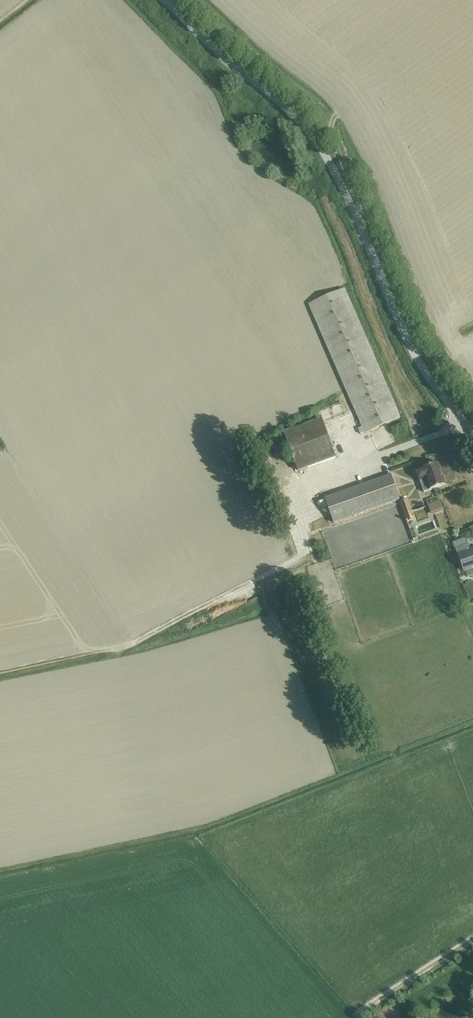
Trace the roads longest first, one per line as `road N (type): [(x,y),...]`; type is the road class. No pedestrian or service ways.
road 1 (unclassified): [(472,432),(409,344),(326,156),(290,113),(165,0)]

